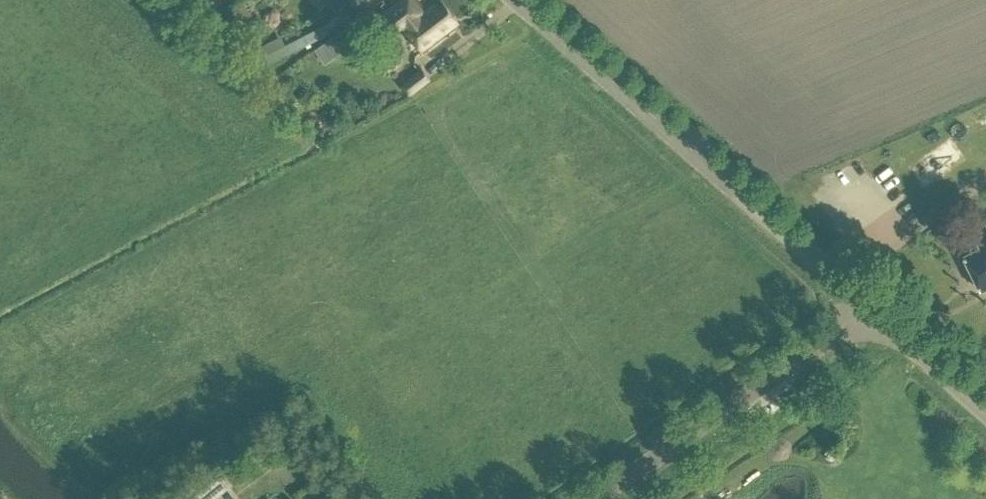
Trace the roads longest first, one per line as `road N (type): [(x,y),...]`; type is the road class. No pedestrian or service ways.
road 1 (tertiary): [(873,310),(519,0)]
road 2 (tertiary): [(594,498),(873,310)]
road 3 (tertiary): [(873,310),(985,412)]

